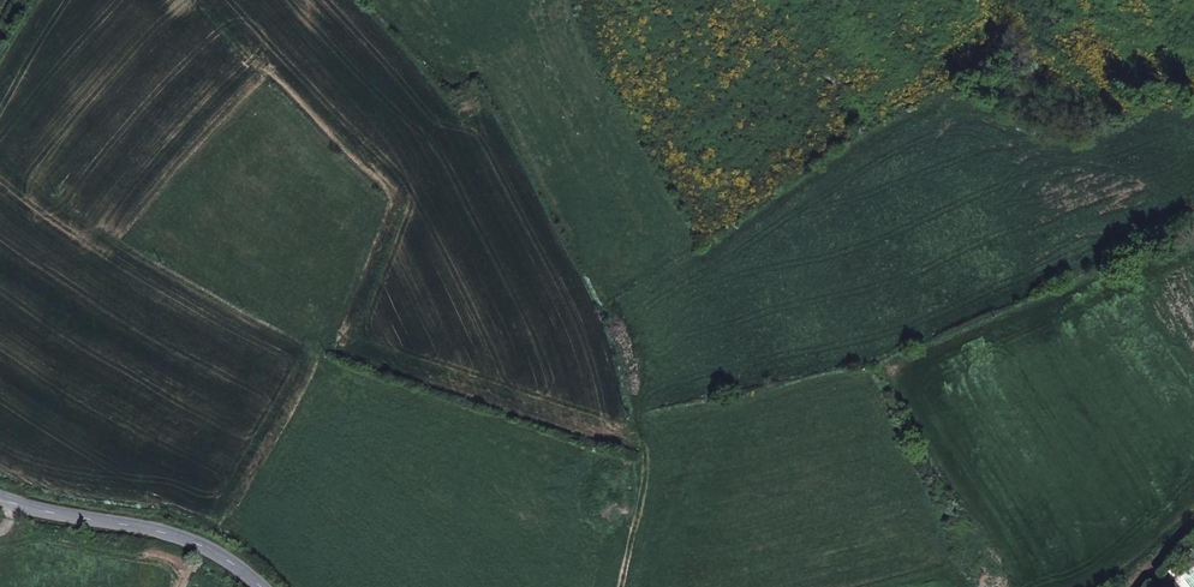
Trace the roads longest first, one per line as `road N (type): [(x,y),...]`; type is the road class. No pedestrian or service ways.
road 1 (unclassified): [(0,497),(177,536),(221,555),(260,586)]

